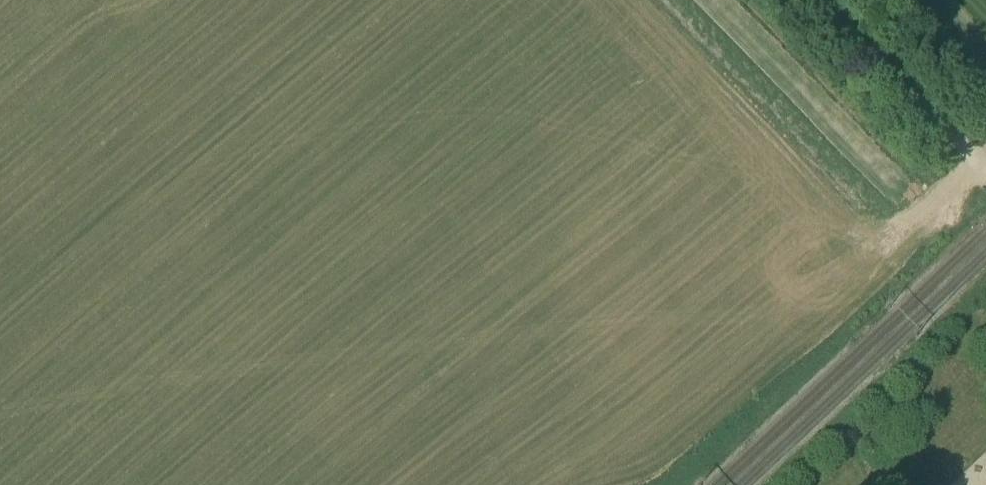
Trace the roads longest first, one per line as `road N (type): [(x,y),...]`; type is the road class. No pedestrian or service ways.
road 1 (track): [(822,0),(985,170)]

